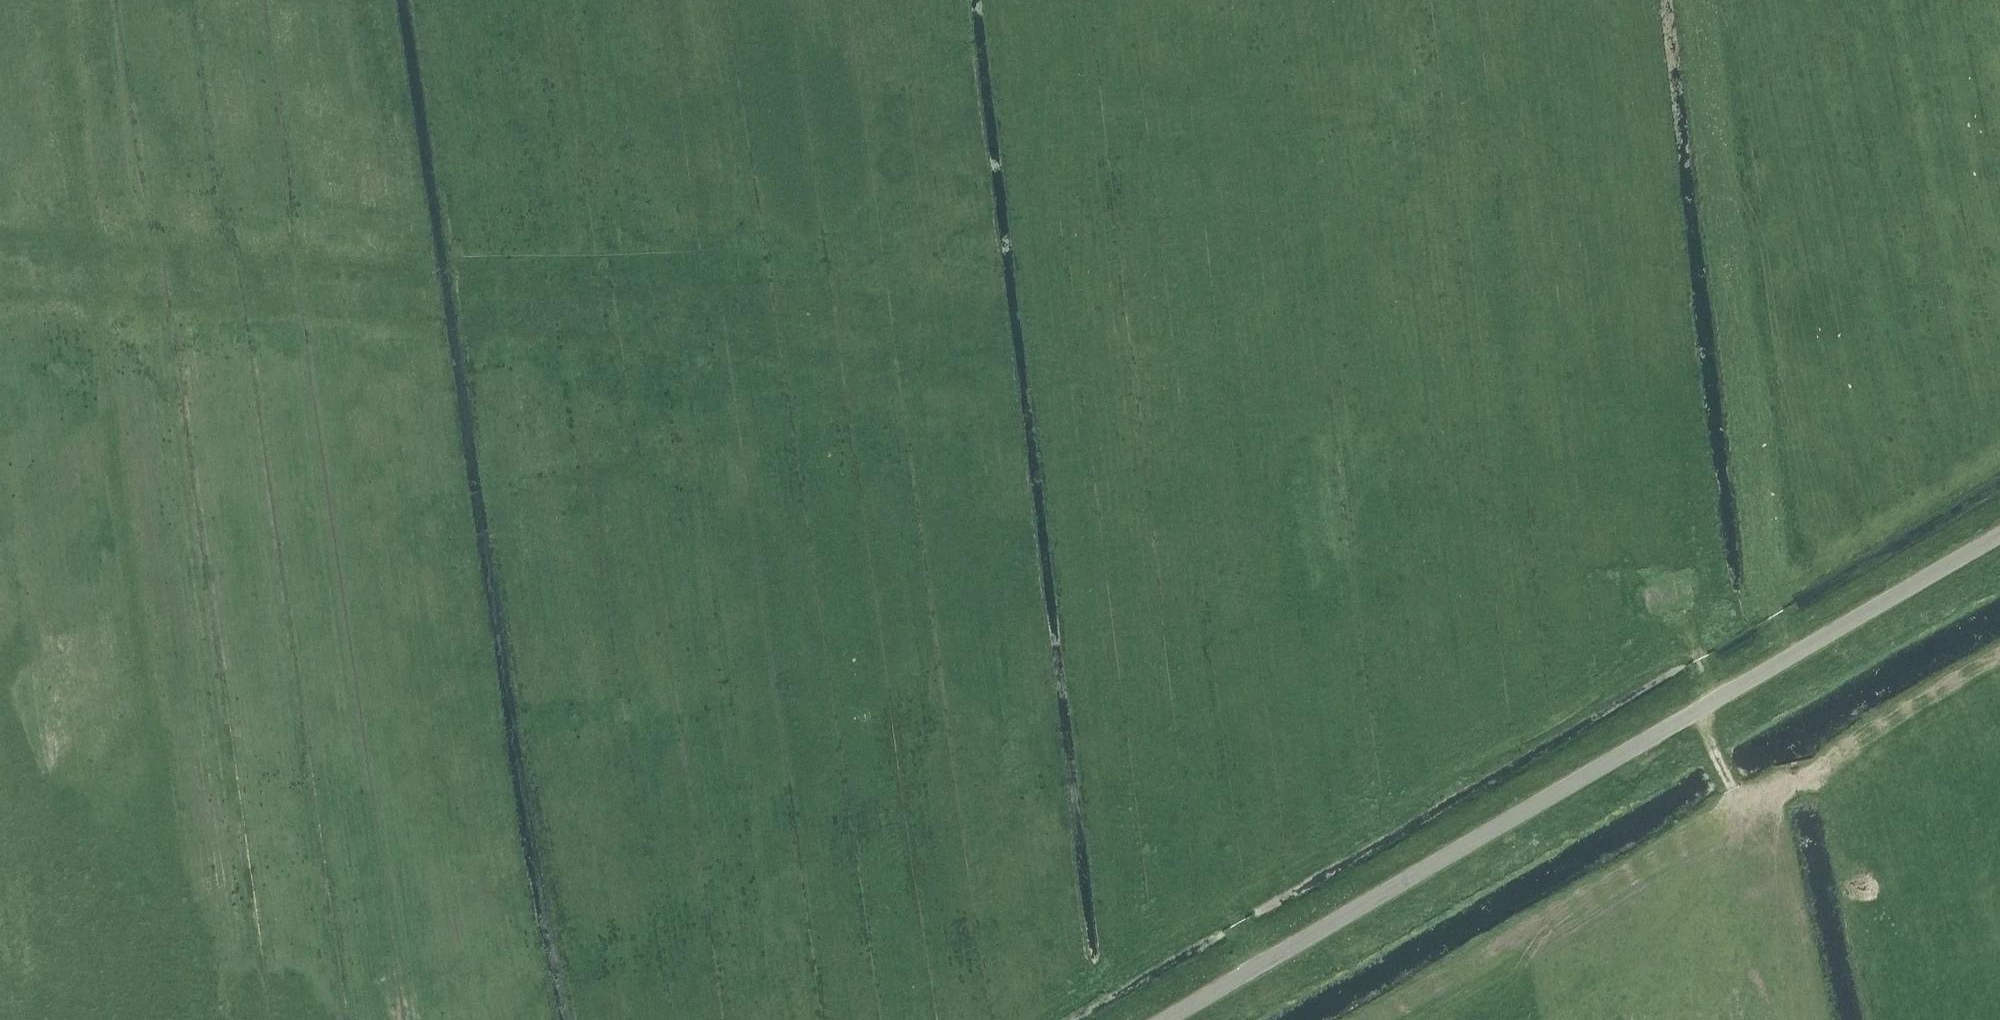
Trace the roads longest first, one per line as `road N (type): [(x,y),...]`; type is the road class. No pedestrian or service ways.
road 1 (unclassified): [(1165,1019),(1999,533)]

